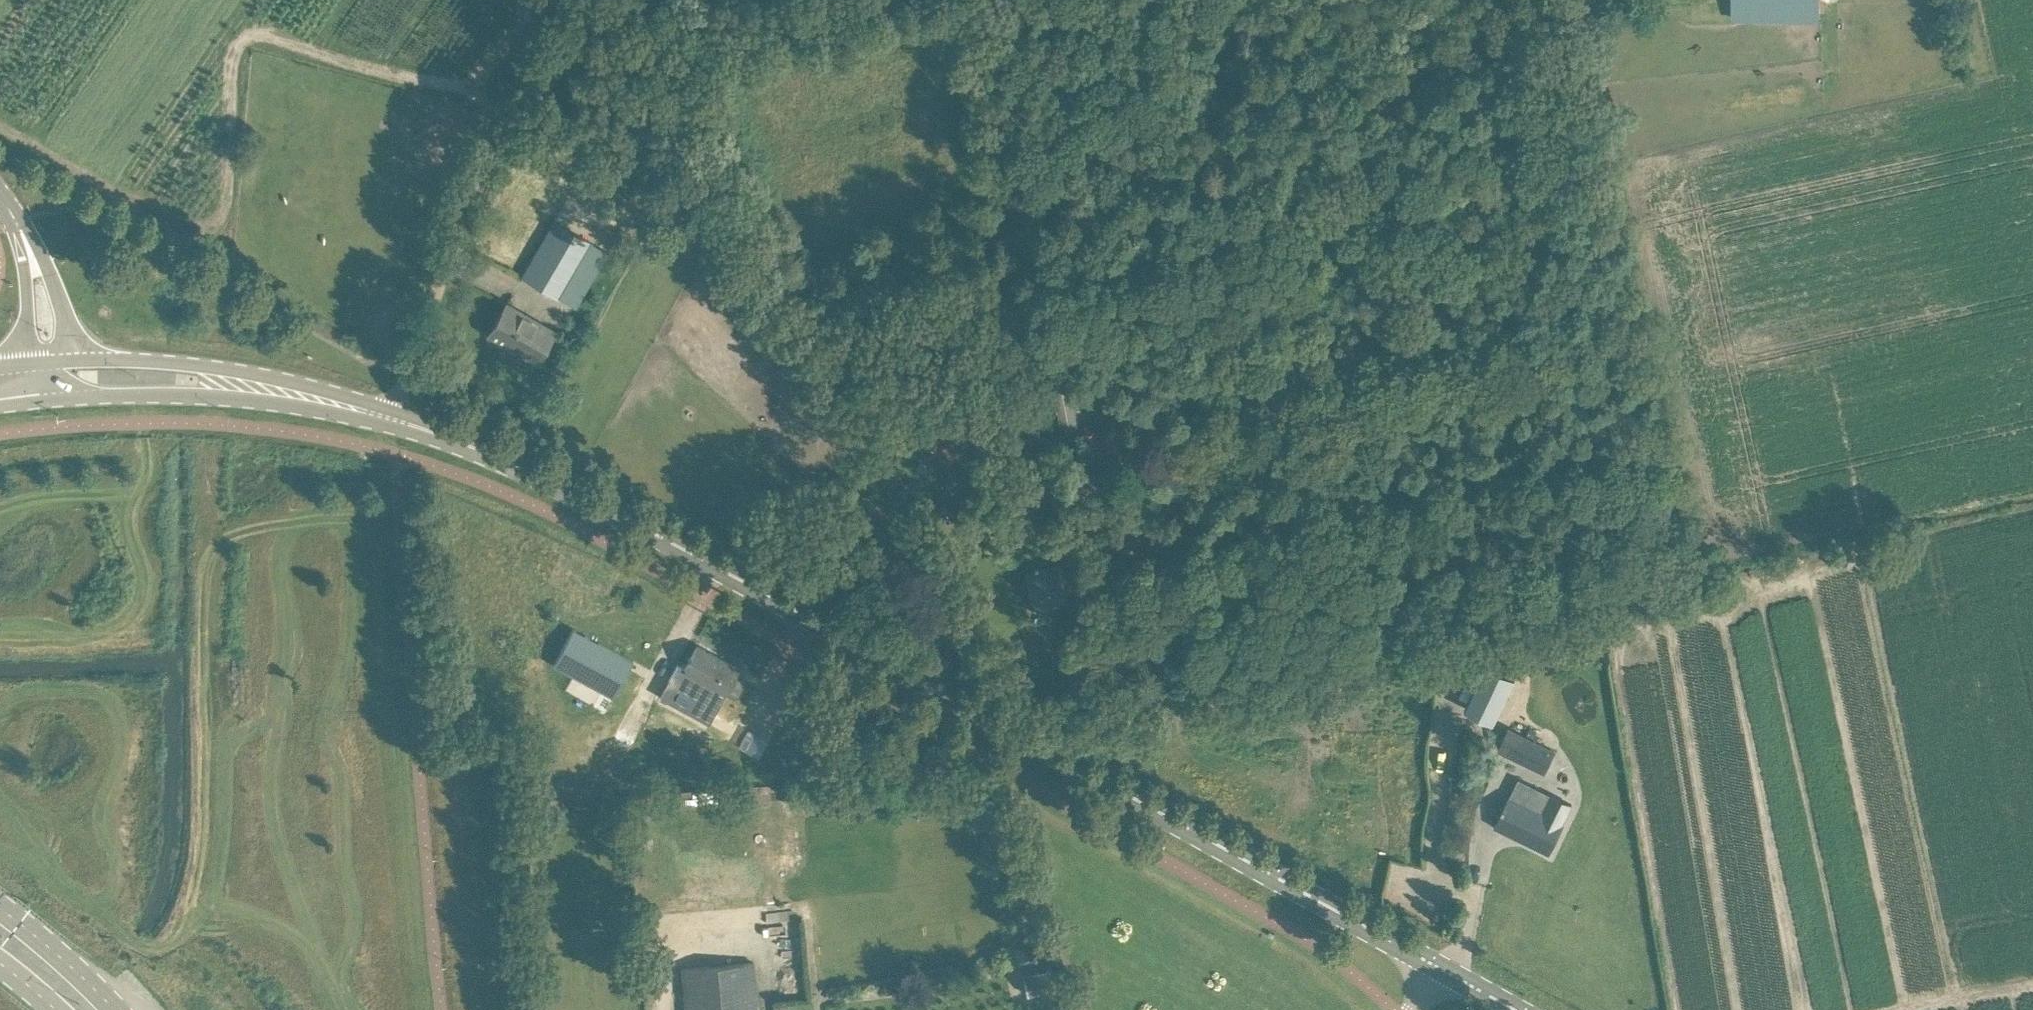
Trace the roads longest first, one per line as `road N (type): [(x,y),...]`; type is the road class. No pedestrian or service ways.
road 1 (tertiary): [(1434,962),(724,566),(515,462),(391,418)]
road 2 (unclassified): [(391,418),(504,103),(553,45),(626,0)]
road 3 (tertiary): [(55,394),(261,388)]
road 4 (tertiary): [(261,388),(182,366),(68,364)]
road 5 (tertiary): [(68,364),(62,306),(19,222)]
road 6 (primary): [(114,1009),(0,908)]
road 7 (tertiary): [(19,222),(33,366)]
road 8 (tertiary): [(391,418),(261,388)]

